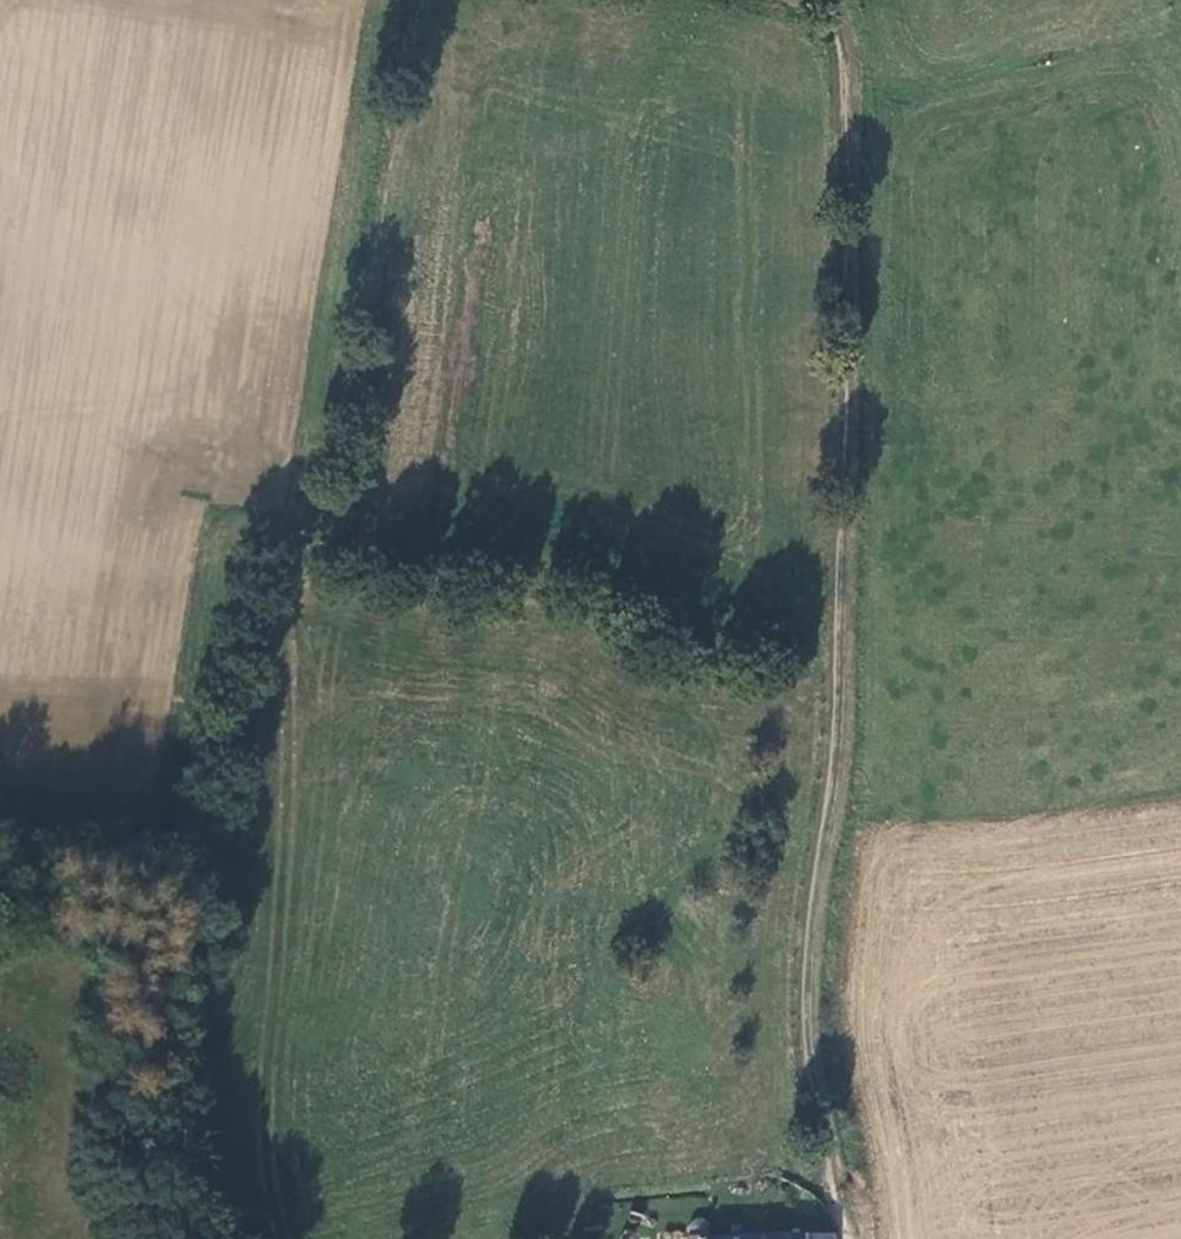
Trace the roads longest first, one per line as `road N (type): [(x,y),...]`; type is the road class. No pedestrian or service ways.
road 1 (track): [(807,0),(833,11),(842,24),(850,68),(842,717),(811,996),(813,1055),(851,1238)]

